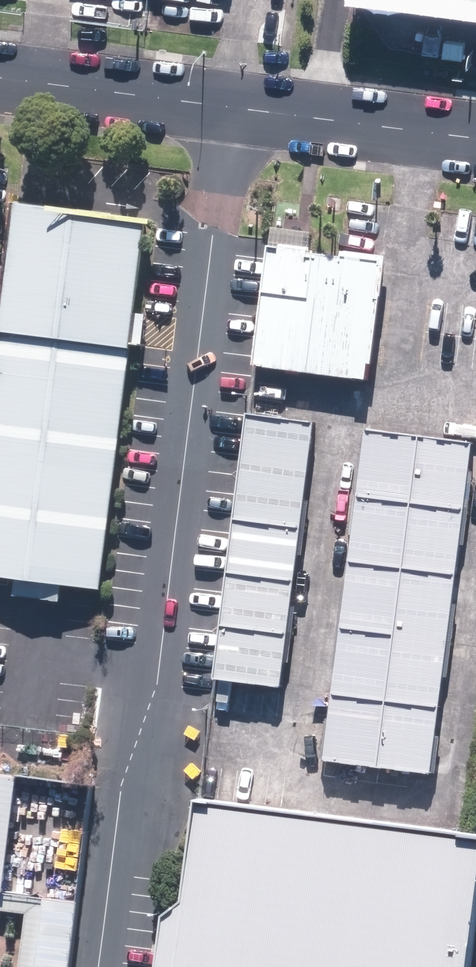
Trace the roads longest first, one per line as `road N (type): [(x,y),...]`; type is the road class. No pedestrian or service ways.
road 1 (residential): [(475,136),(0,76)]

